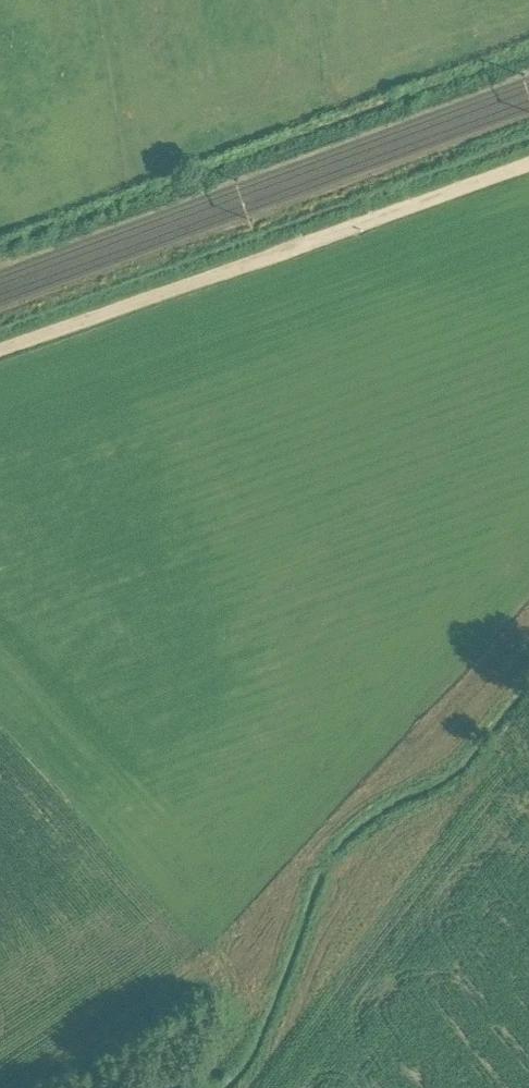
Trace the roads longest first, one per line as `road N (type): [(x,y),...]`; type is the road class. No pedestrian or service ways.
road 1 (track): [(528,172),(0,360)]

